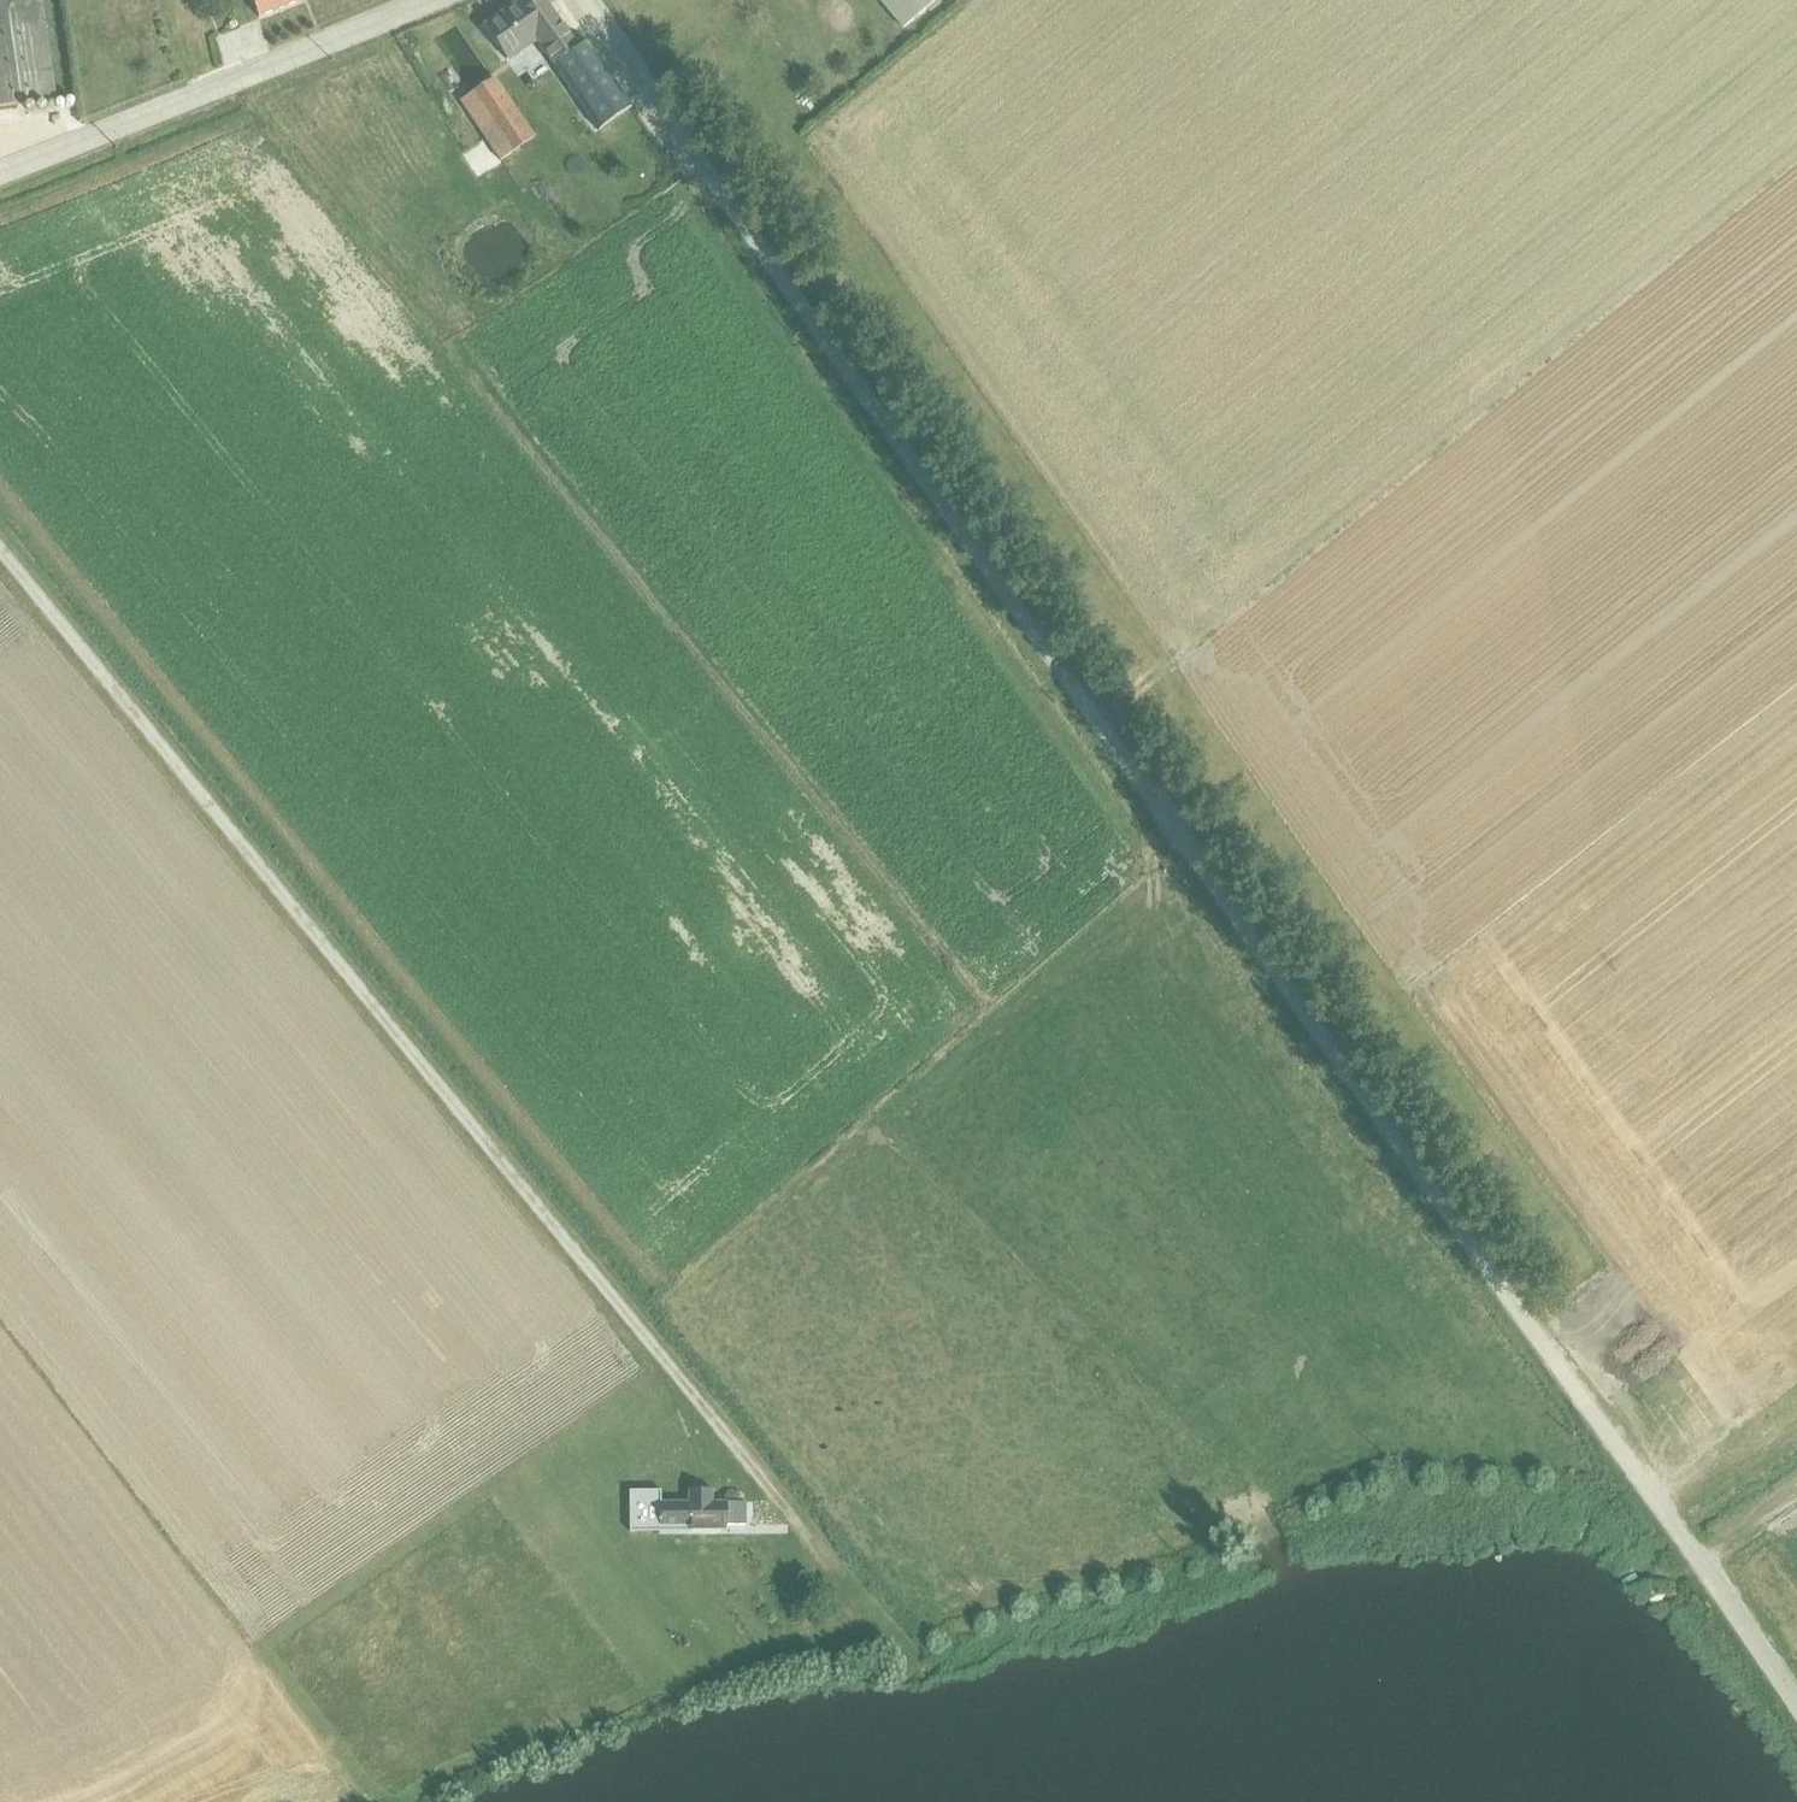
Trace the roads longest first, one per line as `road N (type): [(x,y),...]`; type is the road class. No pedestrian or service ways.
road 1 (unclassified): [(588,0),(1796,1704)]
road 2 (unclassified): [(0,548),(798,1525)]
road 3 (tertiary): [(429,0),(0,185)]

